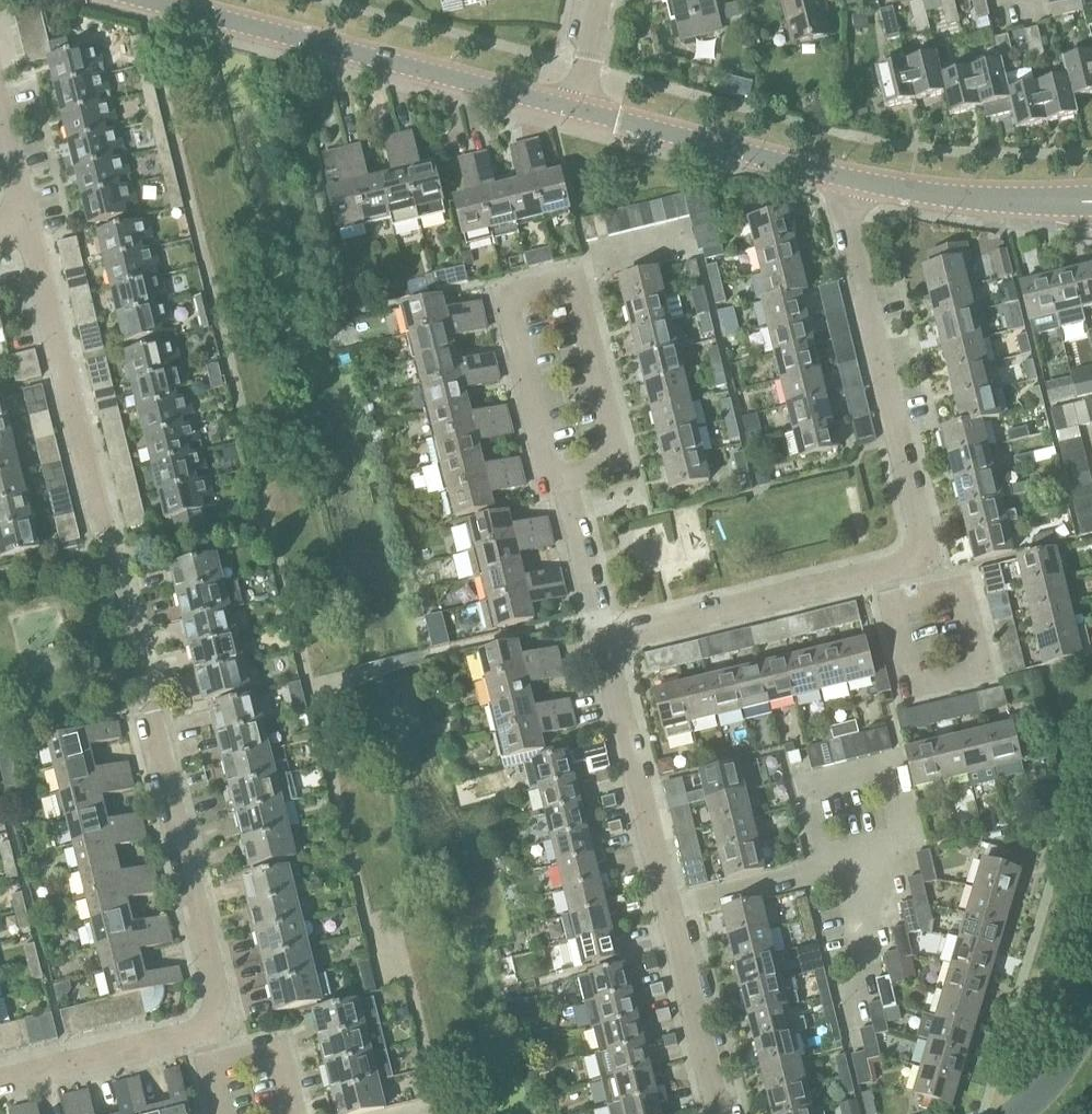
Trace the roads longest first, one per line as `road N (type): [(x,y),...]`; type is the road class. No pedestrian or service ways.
road 1 (residential): [(201,1031),(217,1022),(218,995),(28,219)]
road 2 (residential): [(721,1113),(612,675),(613,644)]
road 3 (residential): [(618,464),(575,281),(508,297),(550,480),(564,477)]
road 4 (tertiary): [(577,110),(146,0)]
road 5 (residential): [(885,571),(911,561),(921,537),(849,236),(853,179)]
road 6 (tertiary): [(853,179),(577,110)]
road 7 (residential): [(613,644),(885,571)]
road 8 (residential): [(894,608),(913,685),(980,668),(962,592)]
road 9 (tertiary): [(1071,203),(967,198),(853,179)]
road 10 (residential): [(0,1080),(201,1031)]
road 11 (residential): [(613,644),(601,628),(564,477)]
road 12 (residential): [(294,1113),(277,1046),(209,1064)]
road 13 (tertiary): [(1012,1113),(1075,1047),(1091,1011)]
road 14 (residential): [(28,219),(0,101)]

